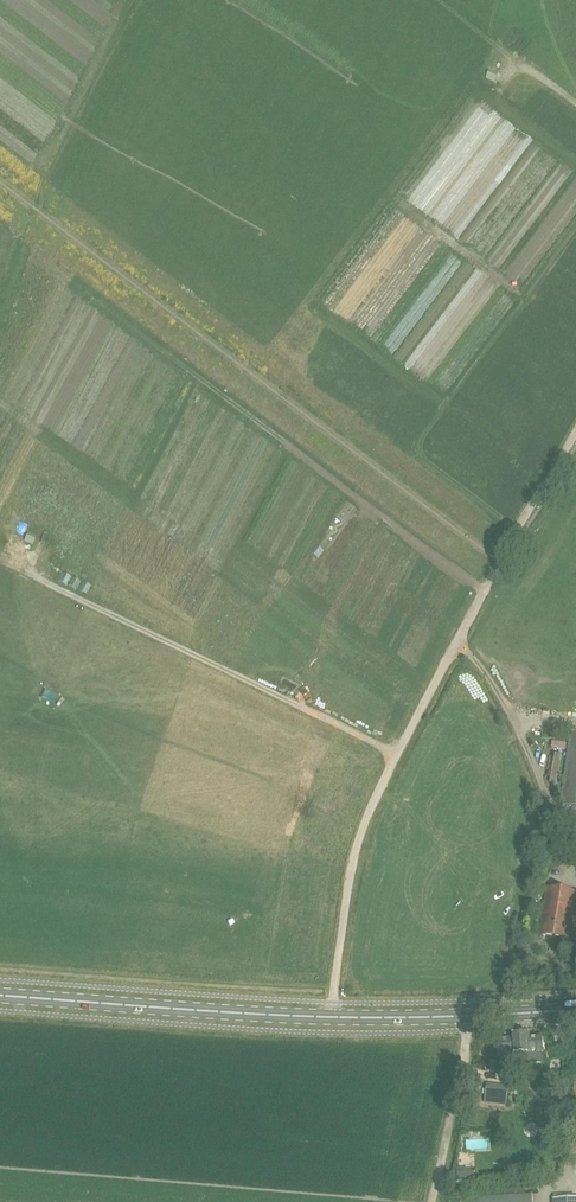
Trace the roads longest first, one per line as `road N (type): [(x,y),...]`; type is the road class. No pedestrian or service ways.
road 1 (tertiary): [(575,1009),(333,1017),(0,995)]
road 2 (track): [(501,562),(377,793),(353,855),(333,1017)]
road 3 (track): [(397,755),(44,583),(34,556),(42,540)]
road 4 (track): [(468,1016),(463,1082),(431,1201)]
road 5 (track): [(575,435),(501,562)]

